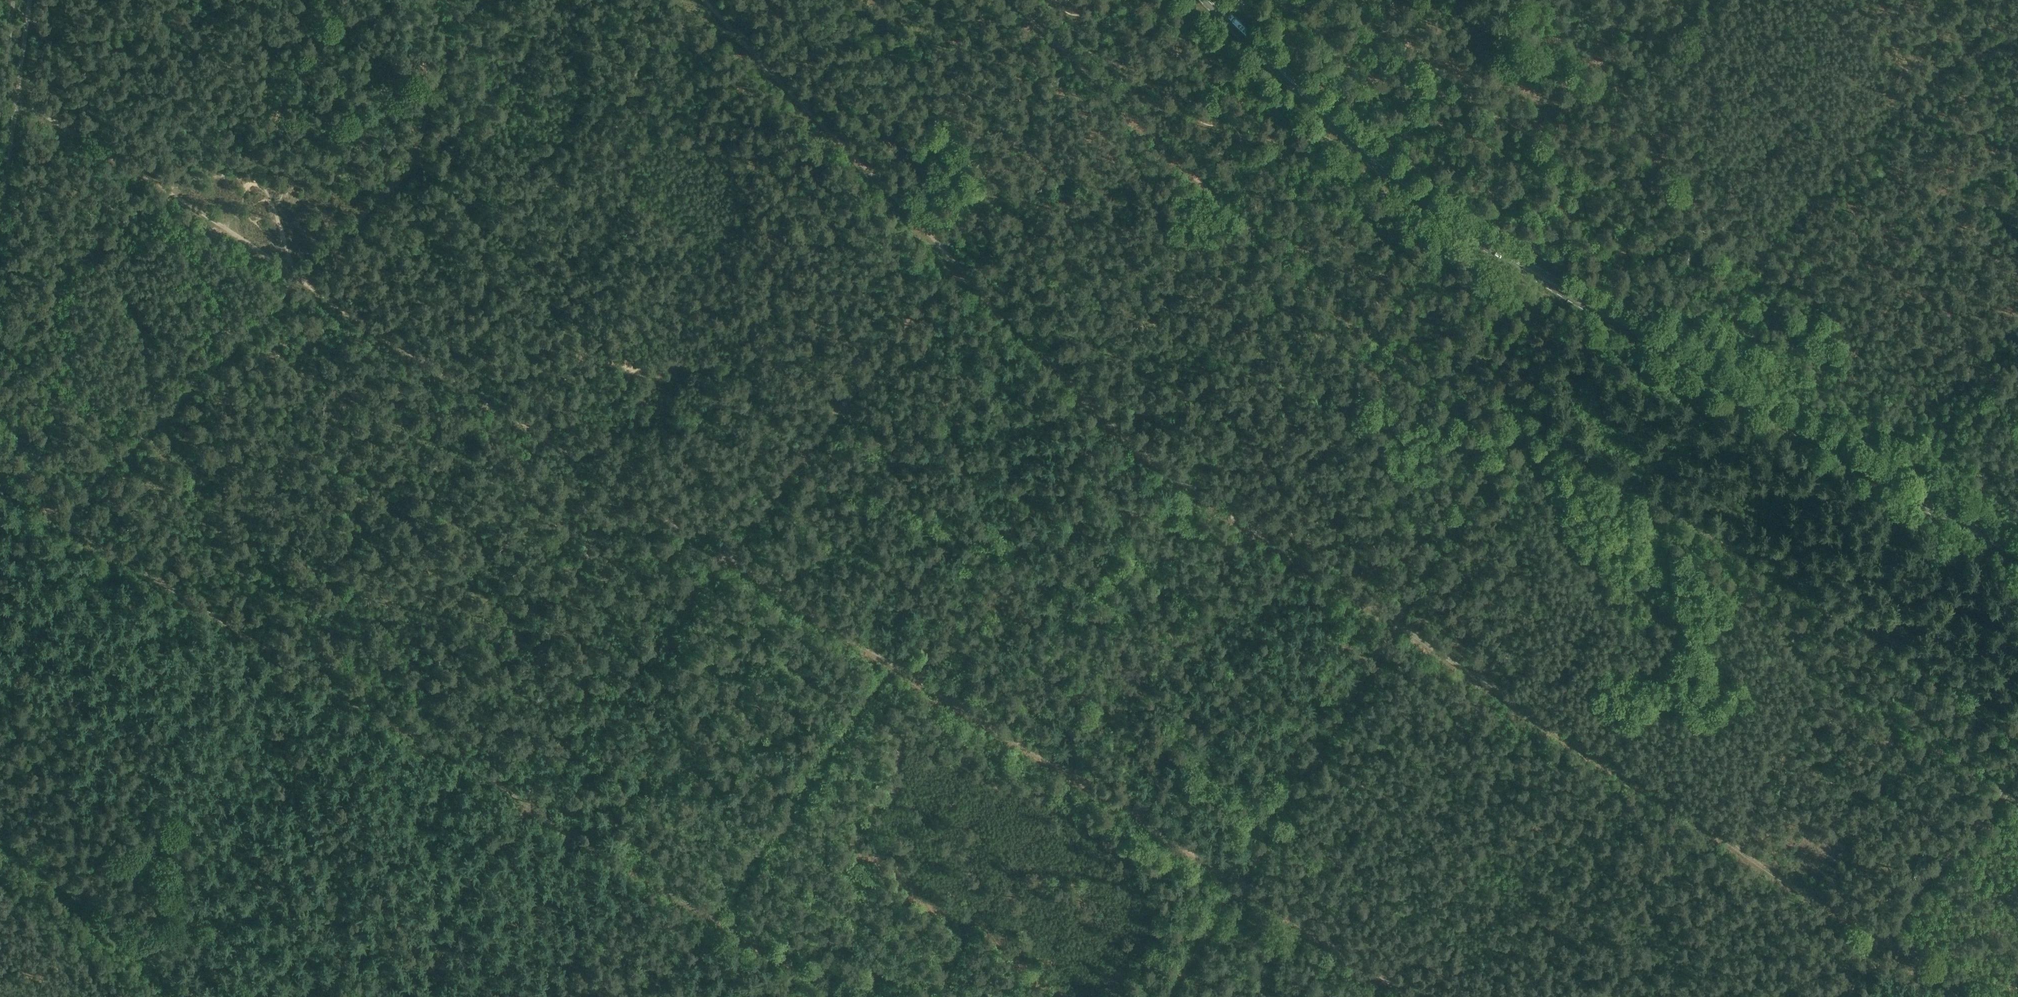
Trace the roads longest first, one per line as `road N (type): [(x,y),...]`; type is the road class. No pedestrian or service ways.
road 1 (primary): [(2017,558),(1442,216),(1210,0)]
road 2 (track): [(1522,421),(1412,363),(1240,223),(1006,0)]
road 3 (track): [(1807,594),(1522,421)]
road 4 (track): [(1827,996),(2008,787)]
road 5 (track): [(0,841),(189,996)]
road 6 (track): [(2017,717),(1807,594)]

